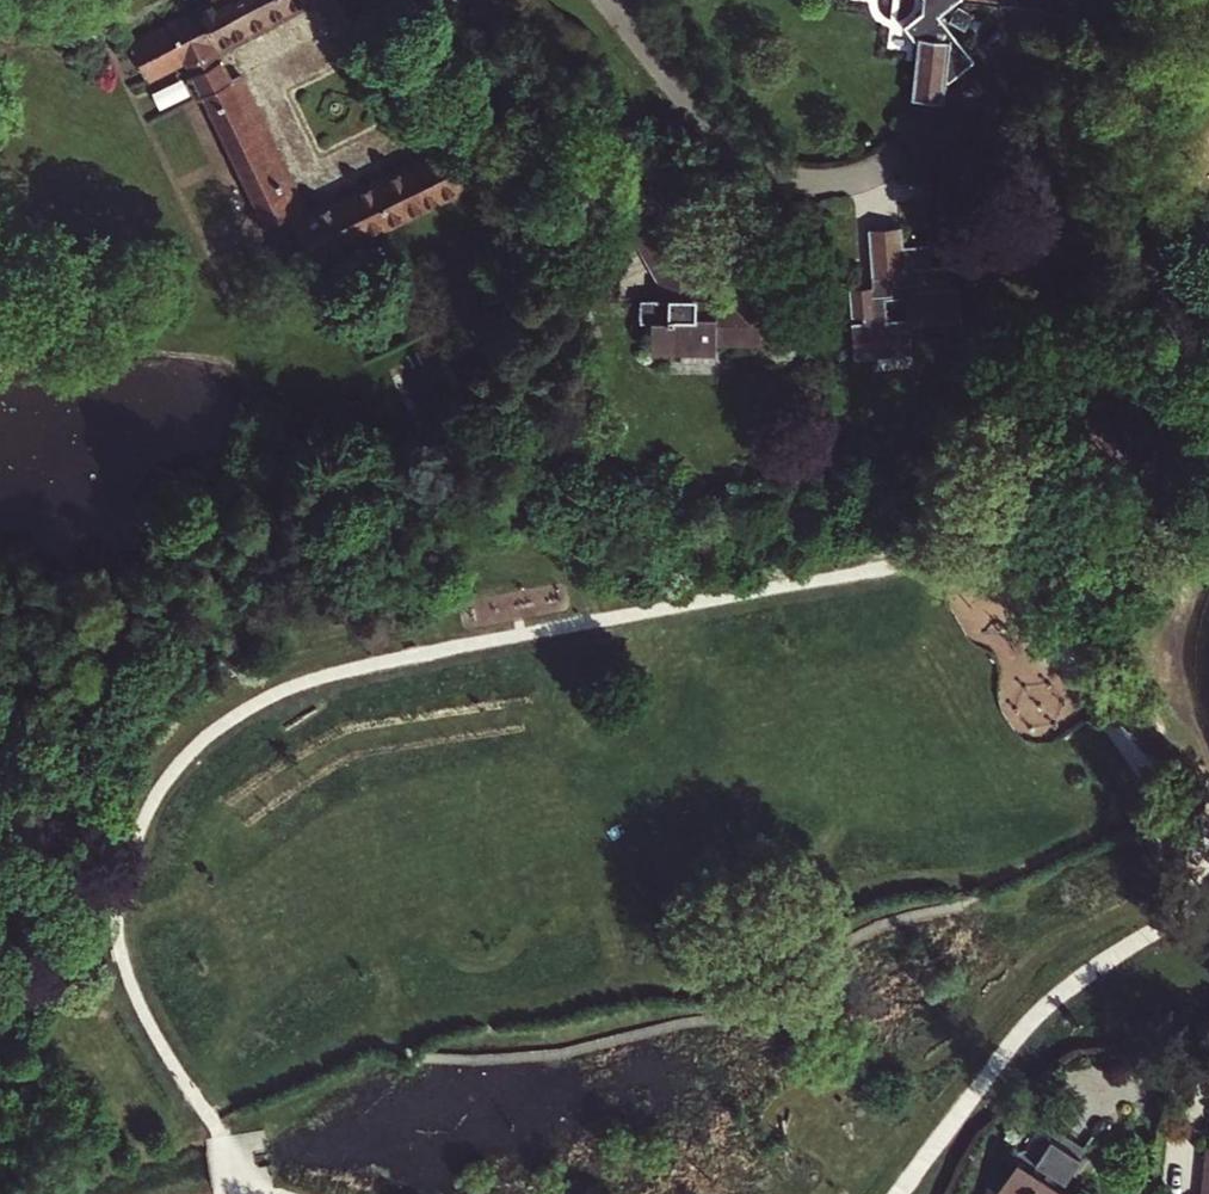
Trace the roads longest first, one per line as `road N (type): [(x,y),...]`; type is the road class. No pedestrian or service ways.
road 1 (residential): [(603,0),(683,102),(746,161),(798,178),(879,173)]

